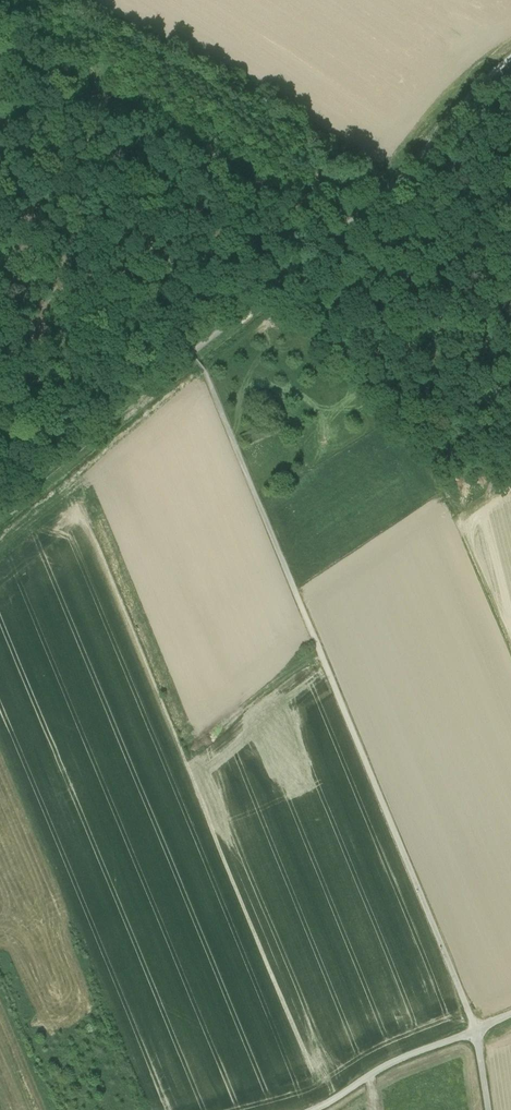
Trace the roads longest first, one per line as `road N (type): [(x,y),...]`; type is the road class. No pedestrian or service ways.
road 1 (track): [(204,368),(470,1027)]
road 2 (track): [(510,55),(443,140),(0,514)]
road 3 (track): [(311,1109),(470,1027)]

